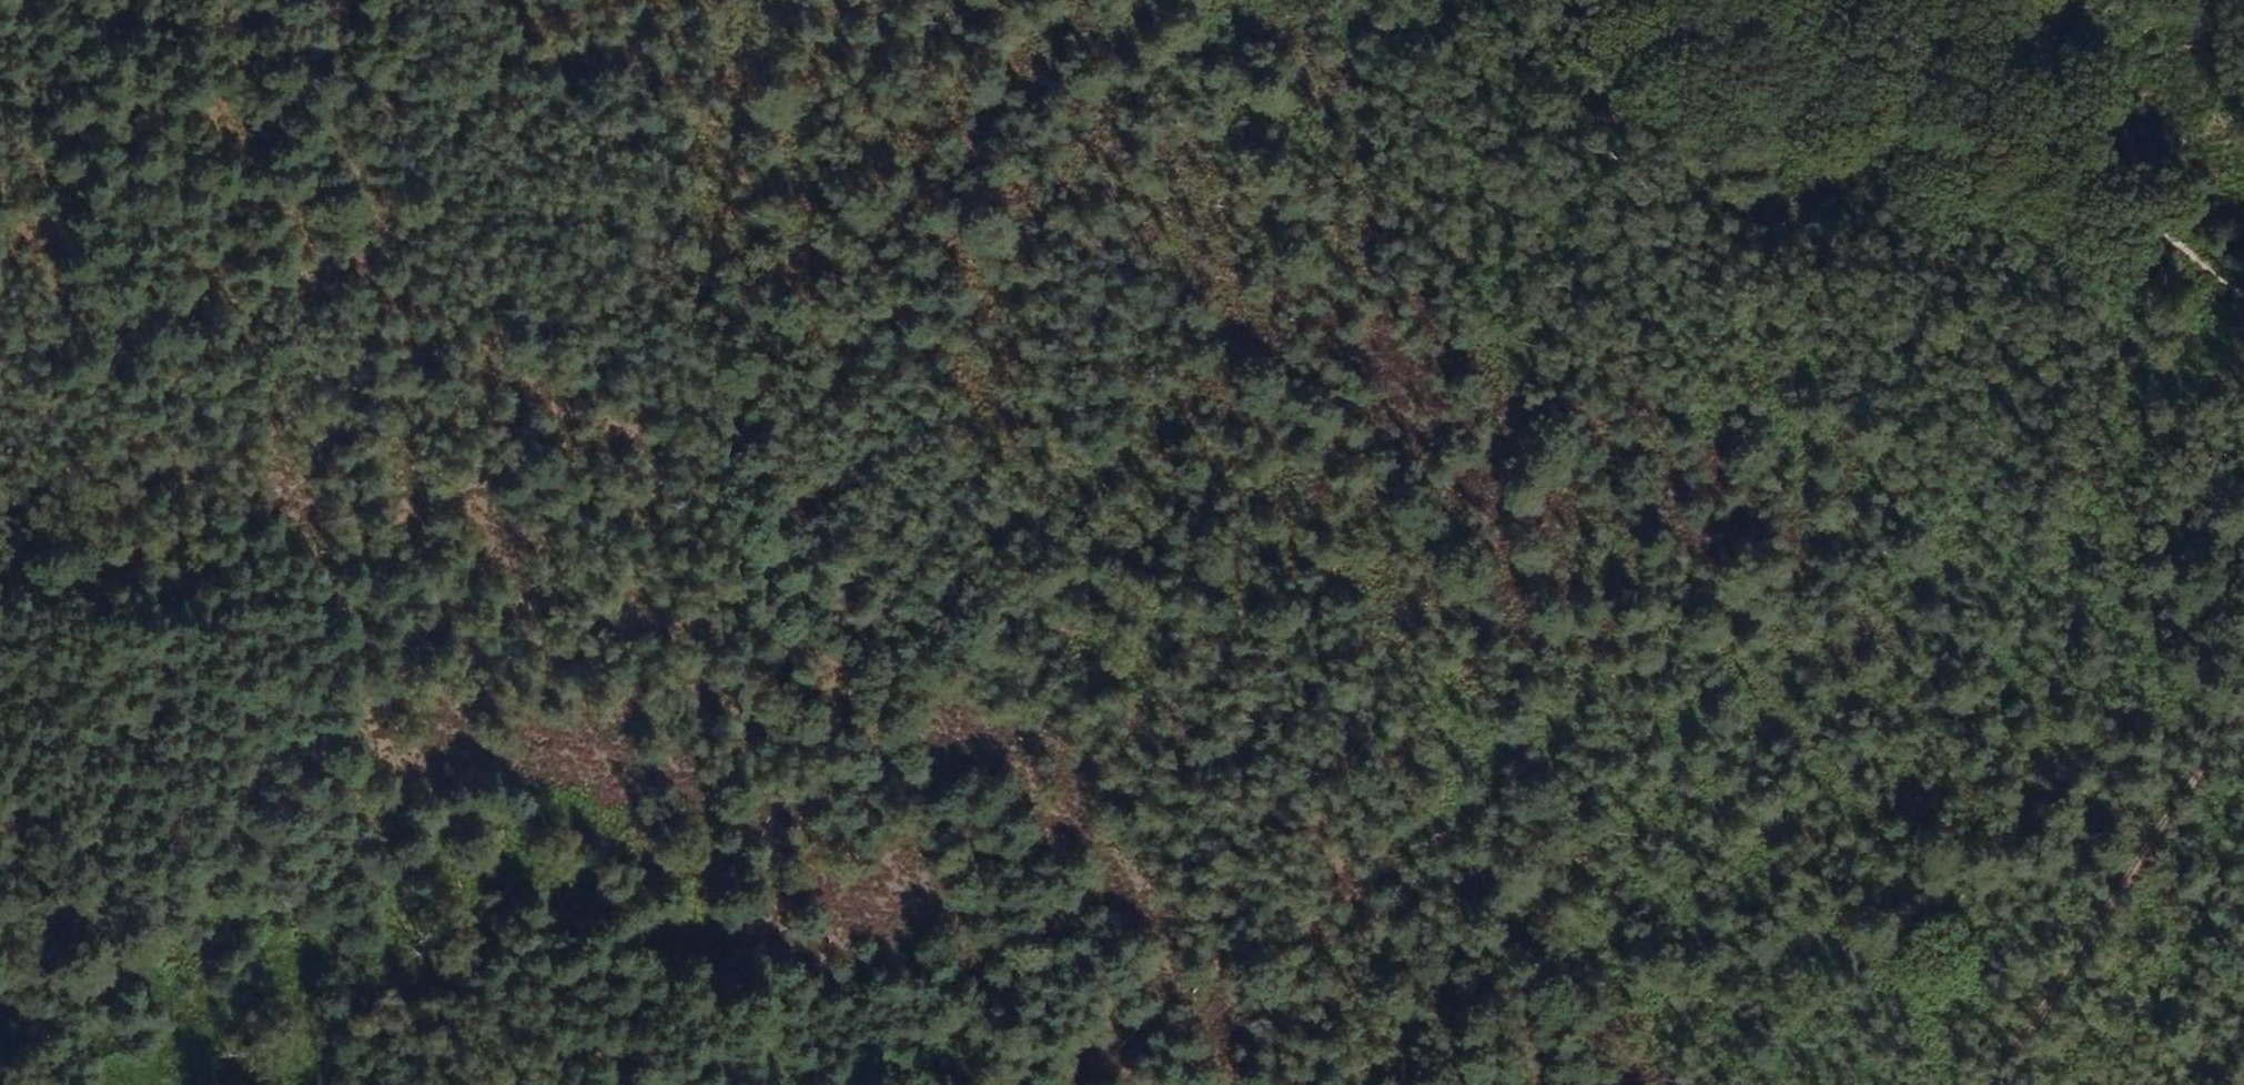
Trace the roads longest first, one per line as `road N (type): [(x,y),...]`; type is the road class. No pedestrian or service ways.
road 1 (track): [(2243,338),(1803,0)]
road 2 (track): [(2243,647),(1953,1084)]

